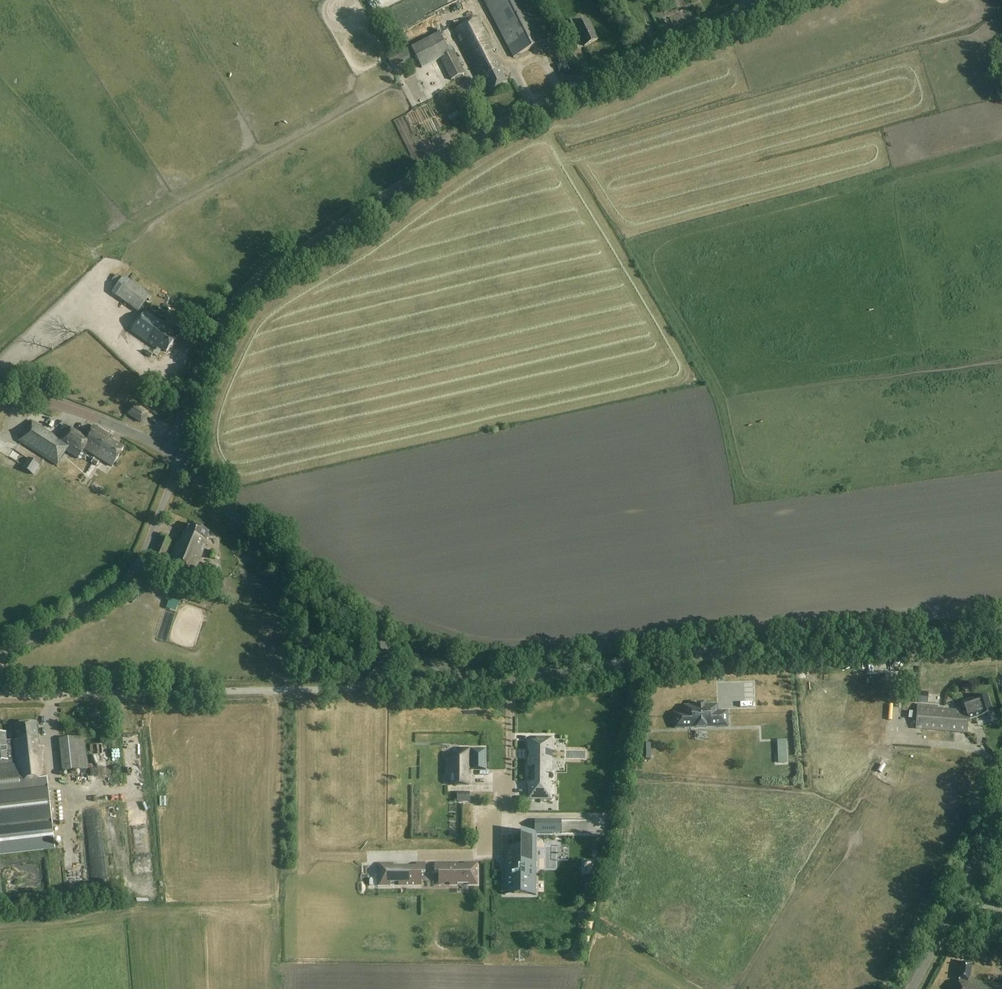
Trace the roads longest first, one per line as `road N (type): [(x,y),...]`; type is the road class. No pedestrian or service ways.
road 1 (tertiary): [(166,449),(221,322),(274,265),(557,90),(767,0)]
road 2 (tertiary): [(392,649),(511,676),(1001,629)]
road 3 (unclassified): [(0,695),(340,688),(373,675),(392,649)]
road 4 (tertiary): [(392,649),(350,623),(179,460)]
road 5 (residential): [(0,654),(84,612),(135,570),(179,460)]
road 6 (tertiary): [(166,449),(0,387)]
road 7 (tertiary): [(945,922),(1001,809)]

